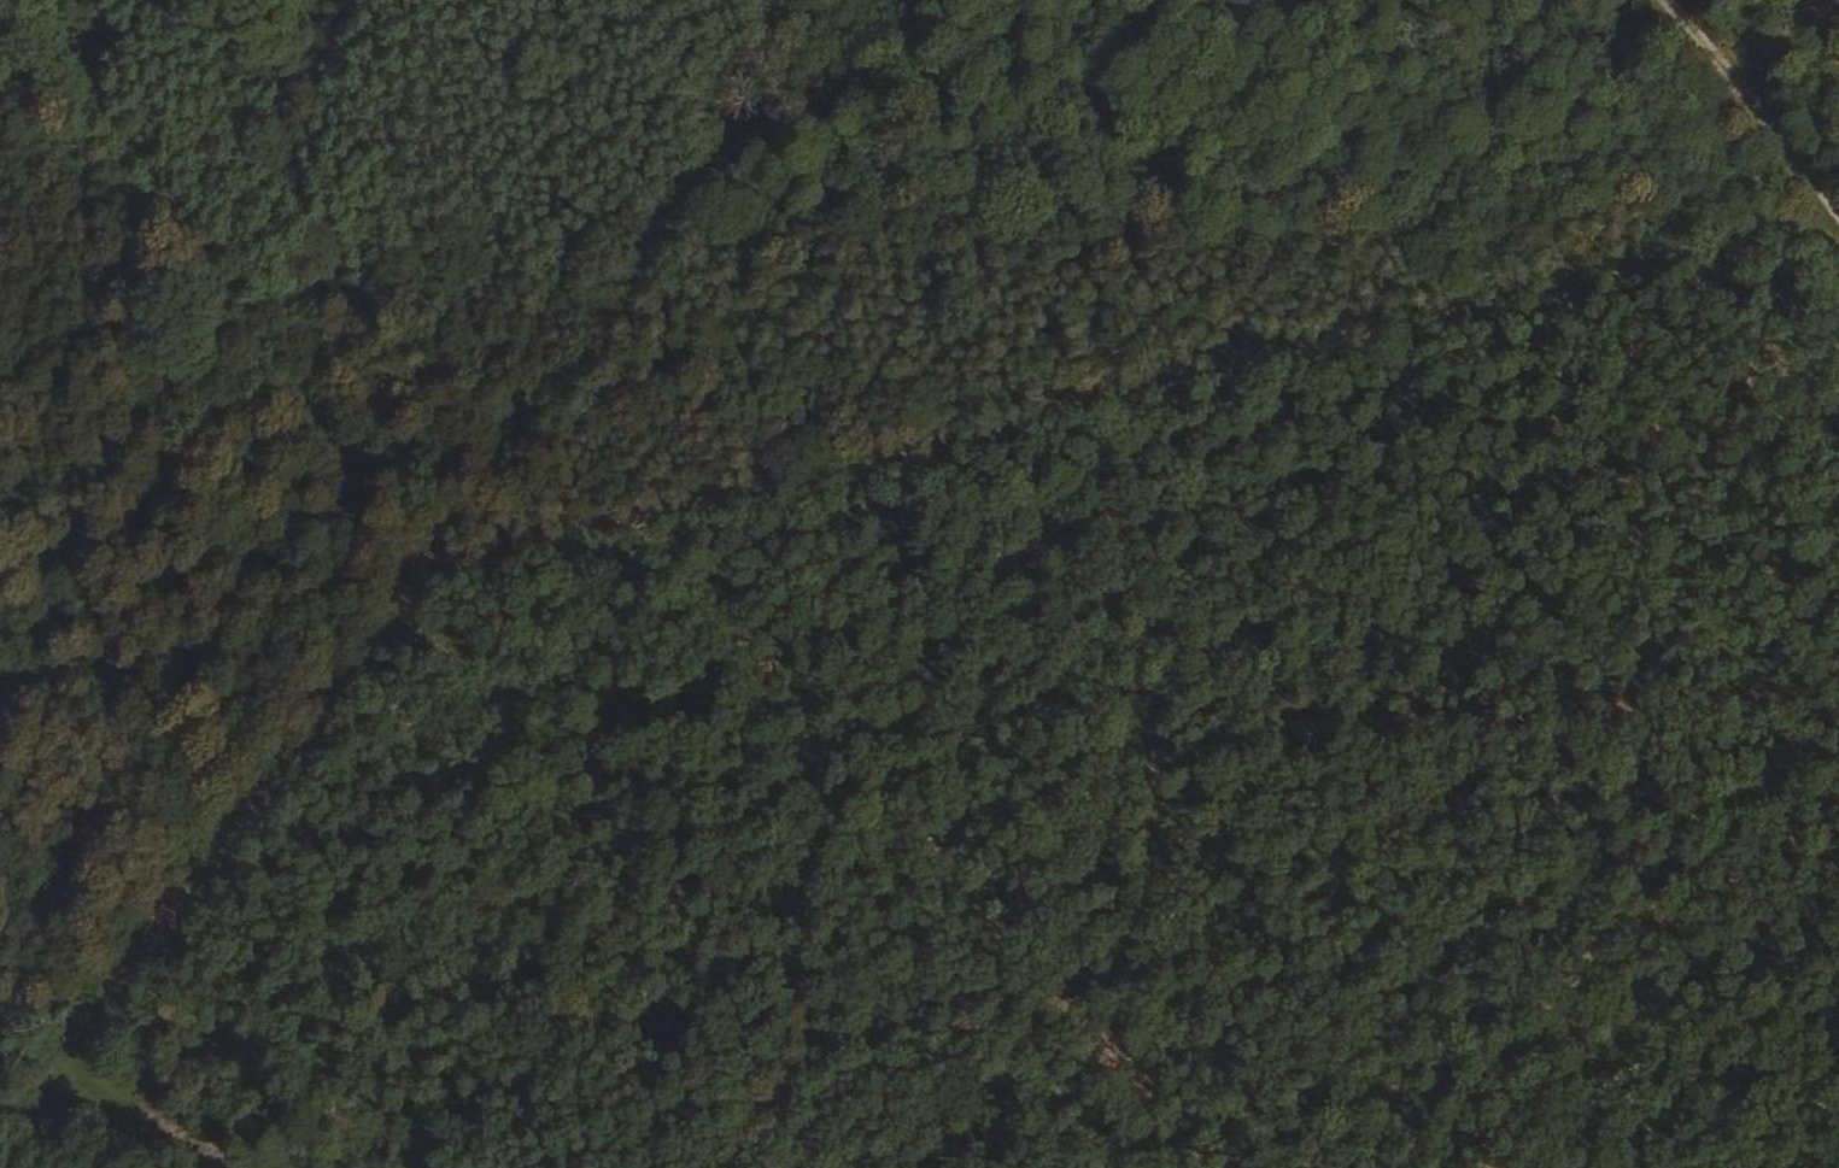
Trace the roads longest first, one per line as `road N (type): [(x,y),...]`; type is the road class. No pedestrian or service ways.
road 1 (track): [(1662,0),(1838,219)]

